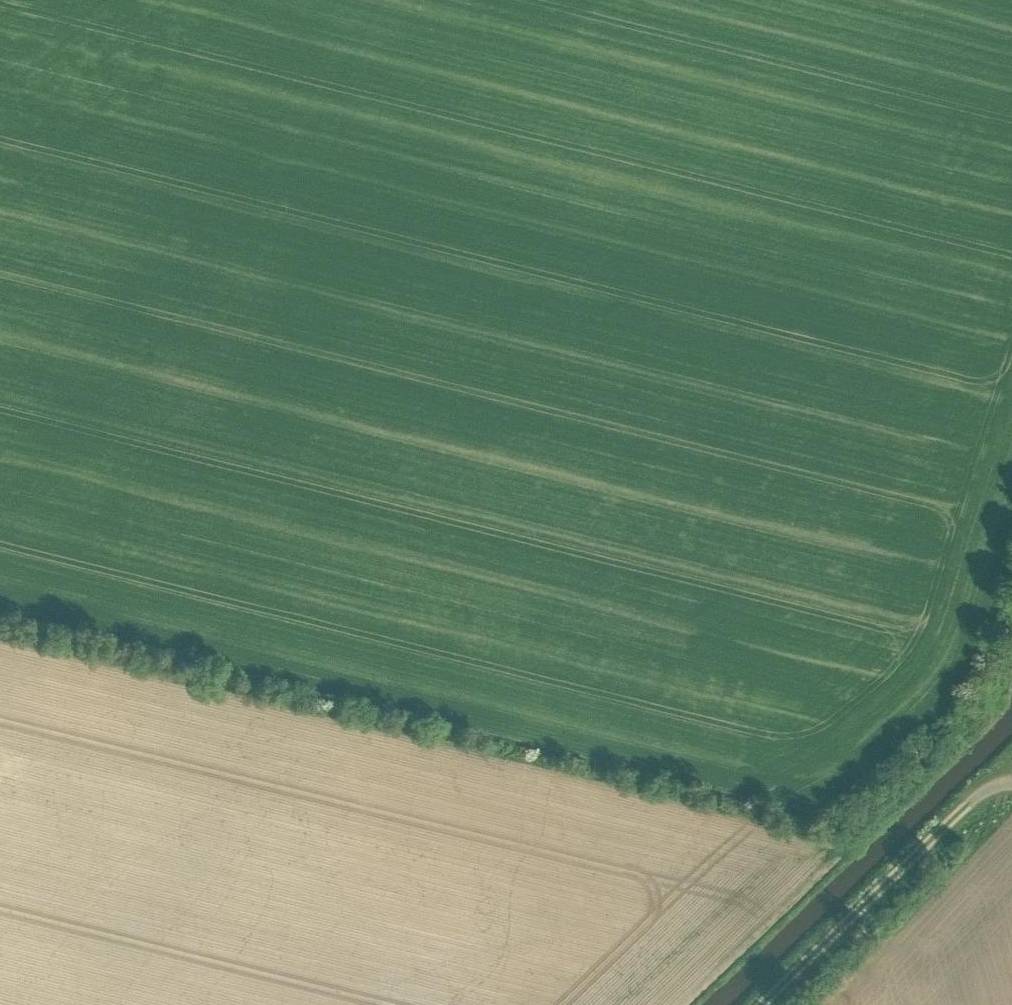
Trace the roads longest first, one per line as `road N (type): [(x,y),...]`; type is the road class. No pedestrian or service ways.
road 1 (unclassified): [(765,1004),(988,790),(1011,785)]

